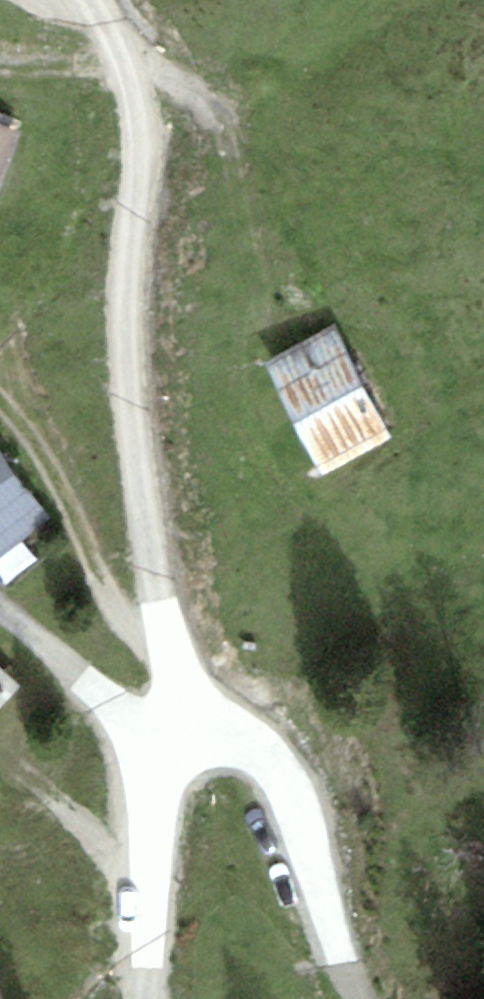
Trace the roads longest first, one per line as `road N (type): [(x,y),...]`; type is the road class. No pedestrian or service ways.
road 1 (track): [(166,735),(132,416),(125,246),(135,85),(78,0)]
road 2 (track): [(166,735),(234,739),(307,787),(414,998)]
road 3 (track): [(0,408),(71,498),(164,676)]
road 4 (track): [(158,998),(166,735)]
road 5 (track): [(166,735),(0,615)]
road 6 (track): [(0,64),(125,70)]

